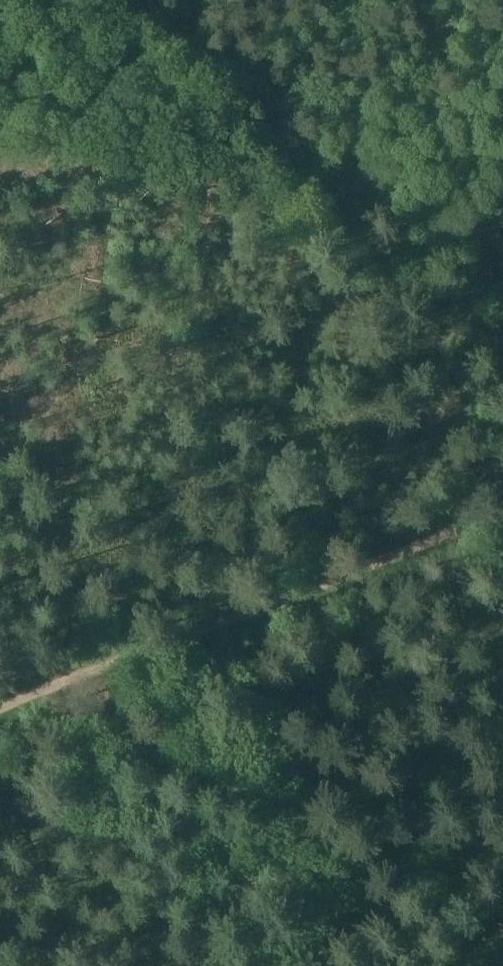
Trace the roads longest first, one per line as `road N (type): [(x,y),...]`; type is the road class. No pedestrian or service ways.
road 1 (track): [(0,714),(502,524)]
road 2 (track): [(87,965),(0,742)]

